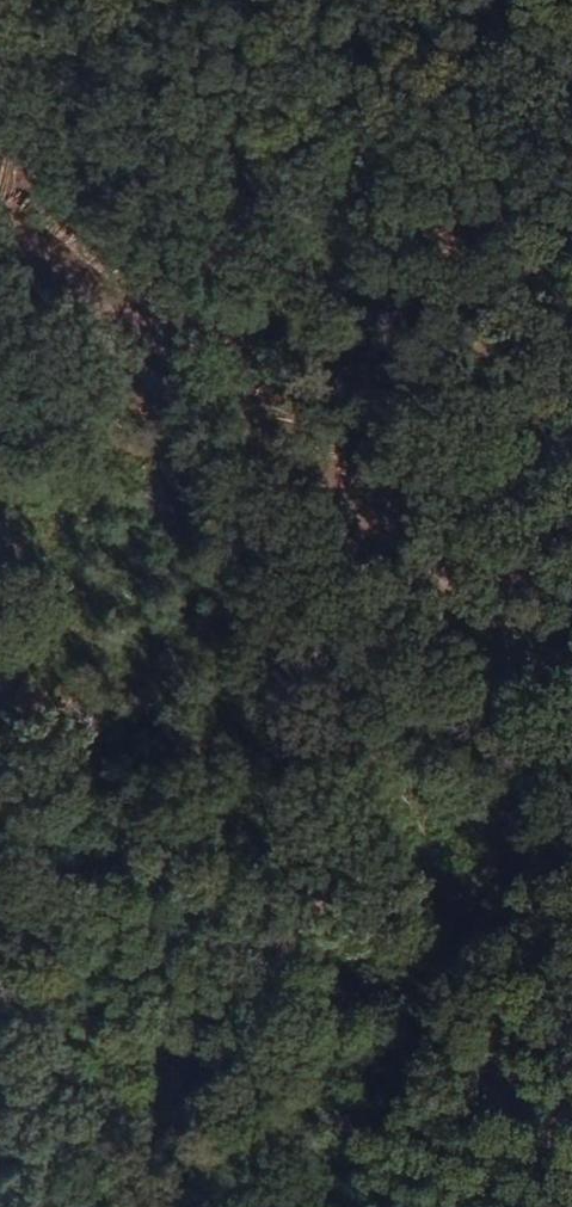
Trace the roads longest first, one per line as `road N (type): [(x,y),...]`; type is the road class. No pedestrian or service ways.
road 1 (track): [(0,230),(419,549),(571,692)]

